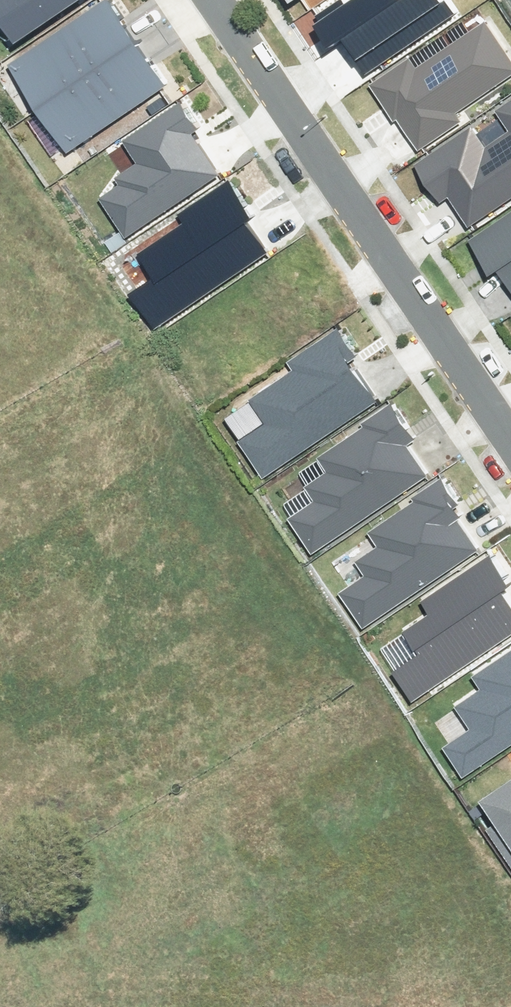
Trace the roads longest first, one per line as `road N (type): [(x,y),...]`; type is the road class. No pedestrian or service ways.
road 1 (residential): [(510,445),(209,0)]

